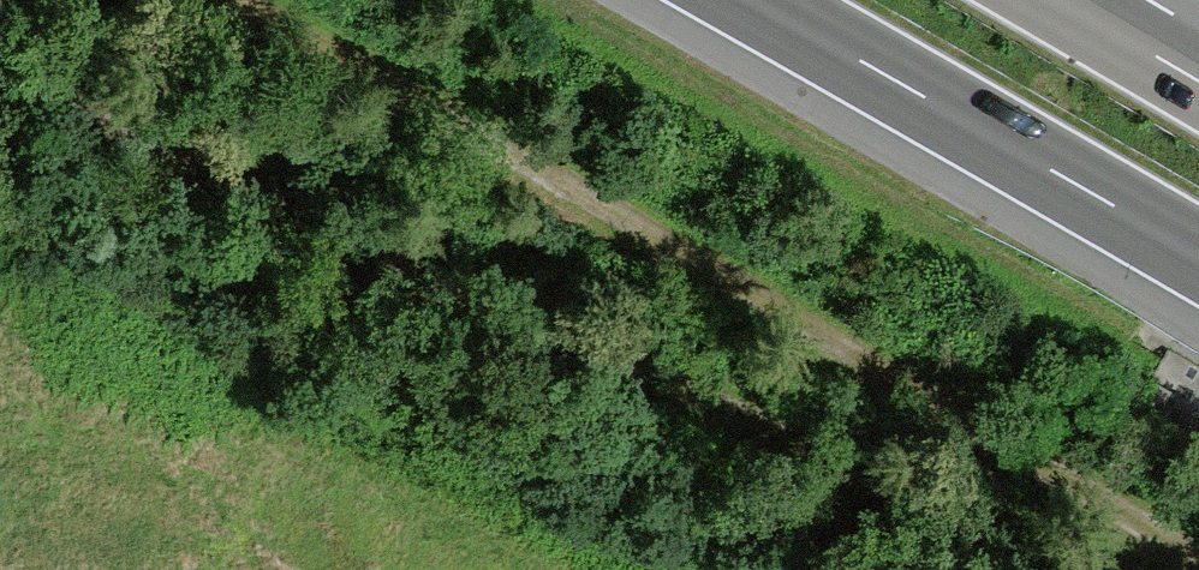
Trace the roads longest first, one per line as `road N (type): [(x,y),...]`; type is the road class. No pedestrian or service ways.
road 1 (track): [(0,53),(700,410),(1157,569)]
road 2 (track): [(1198,569),(999,394),(254,0)]
road 3 (motorway): [(741,0),(1198,256)]
road 4 (motorway): [(1198,97),(1032,0)]

